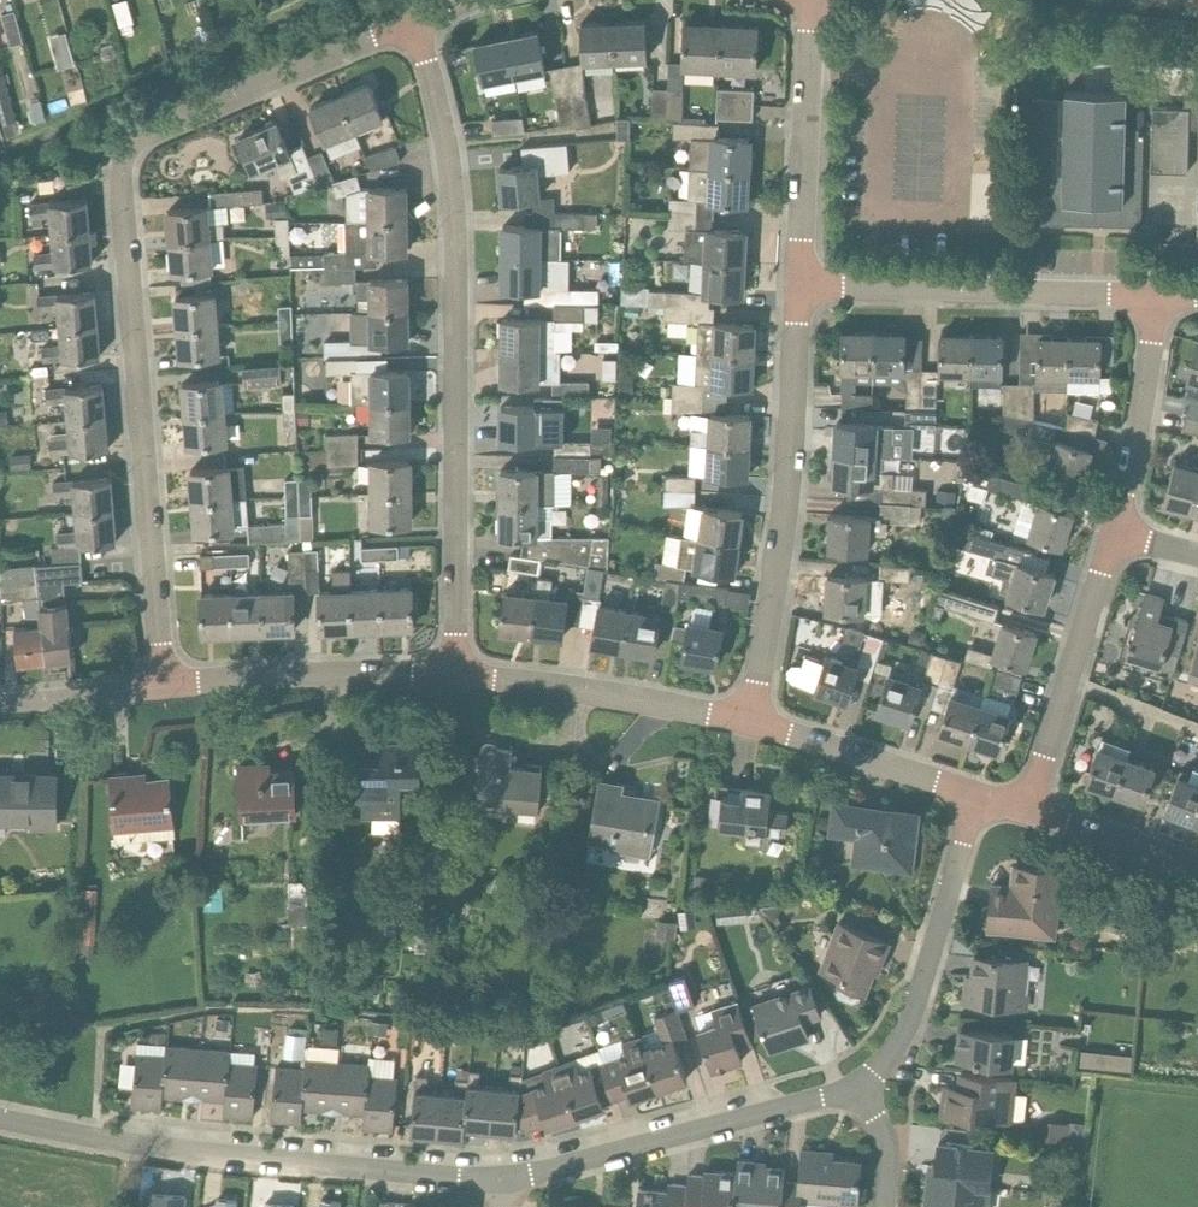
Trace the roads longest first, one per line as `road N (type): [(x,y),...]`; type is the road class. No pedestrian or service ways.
road 1 (residential): [(163,689),(121,169),(130,148),(409,27)]
road 2 (residential): [(447,677),(441,138),(409,27)]
road 3 (residential): [(0,1123),(109,1146),(497,1183)]
road 4 (residential): [(747,723),(791,288)]
road 5 (residential): [(497,1183),(859,1092)]
road 6 (residential): [(1158,297),(791,288)]
road 7 (residential): [(859,1092),(906,1033),(977,796)]
road 8 (residential): [(447,677),(747,723)]
road 9 (residential): [(1026,813),(1110,531)]
road 10 (residential): [(791,288),(810,0)]
road 11 (residential): [(163,689),(447,677)]
road 12 (residential): [(977,796),(747,723)]
road 13 (residential): [(1110,531),(1127,480),(1158,297)]
road 14 (residential): [(1197,874),(1026,813)]
road 15 (residential): [(0,705),(163,689)]
road 16 (residential): [(880,1206),(886,1144),(859,1092)]

